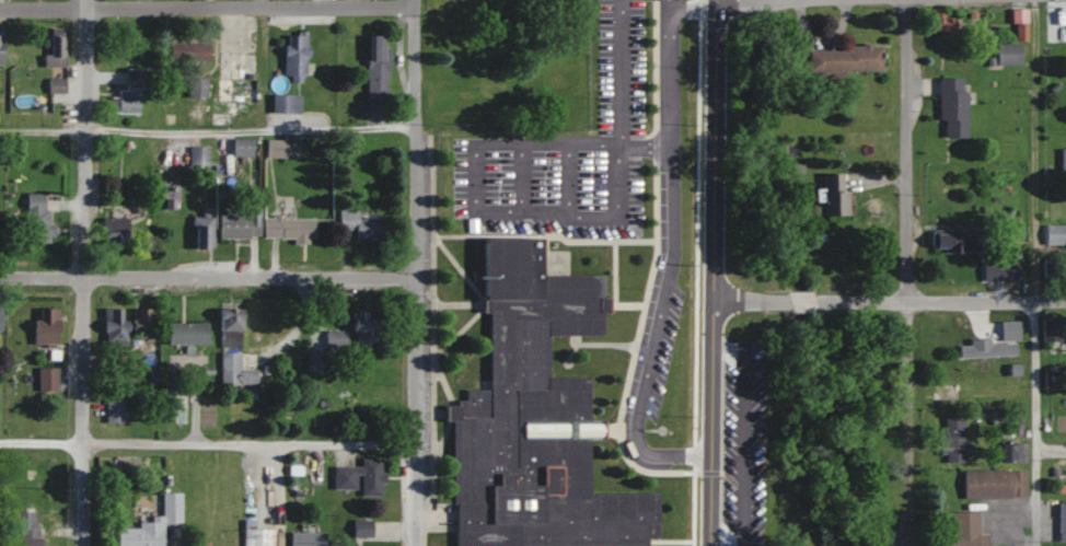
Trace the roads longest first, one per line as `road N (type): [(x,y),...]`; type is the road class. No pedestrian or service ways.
road 1 (residential): [(711,545),(718,0)]
road 2 (residential): [(81,545),(84,0)]
road 3 (residential): [(415,545),(414,0)]
road 4 (residential): [(907,538),(914,0)]
road 5 (residential): [(0,277),(418,277)]
road 6 (residential): [(414,7),(0,9)]
road 7 (residential): [(1065,300),(716,301)]

